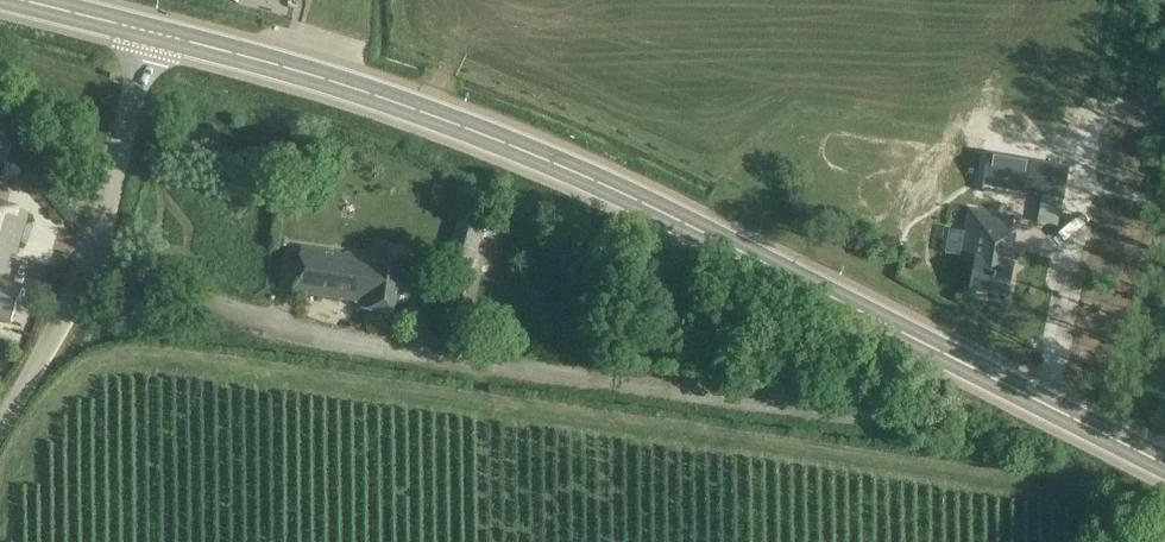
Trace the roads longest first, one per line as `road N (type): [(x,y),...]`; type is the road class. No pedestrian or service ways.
road 1 (track): [(92,250),(291,327),(529,370),(993,428),(1044,402),(1125,0)]
road 2 (secondary): [(1164,464),(594,179),(328,79),(145,29)]
road 3 (unclassified): [(0,421),(77,293),(145,29)]
road 4 (secondary): [(145,29),(26,0)]

